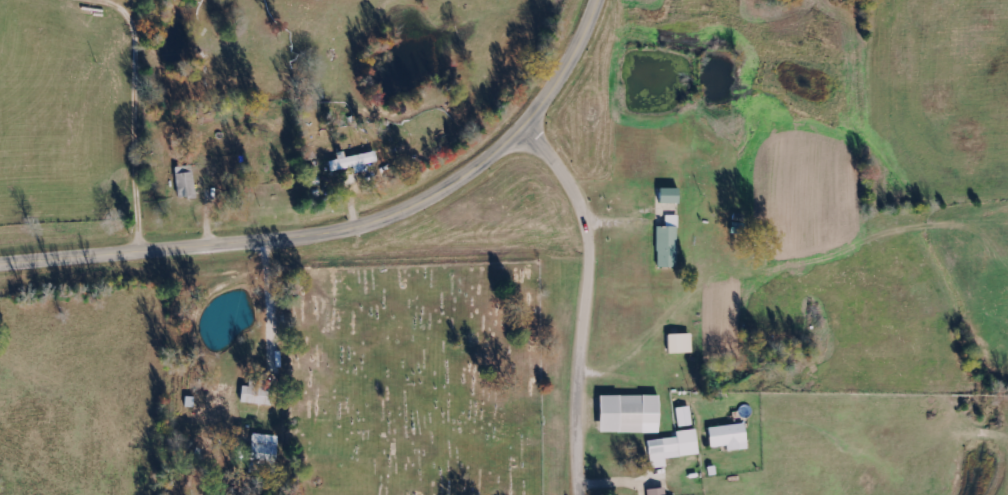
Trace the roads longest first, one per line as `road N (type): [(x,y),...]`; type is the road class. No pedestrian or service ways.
road 1 (secondary): [(0,264),(289,238),(359,226),(424,201),(534,117),(597,0)]
road 2 (residential): [(589,494),(596,255),(575,184),(522,128)]
road 3 (residential): [(140,251),(144,32),(119,0)]

